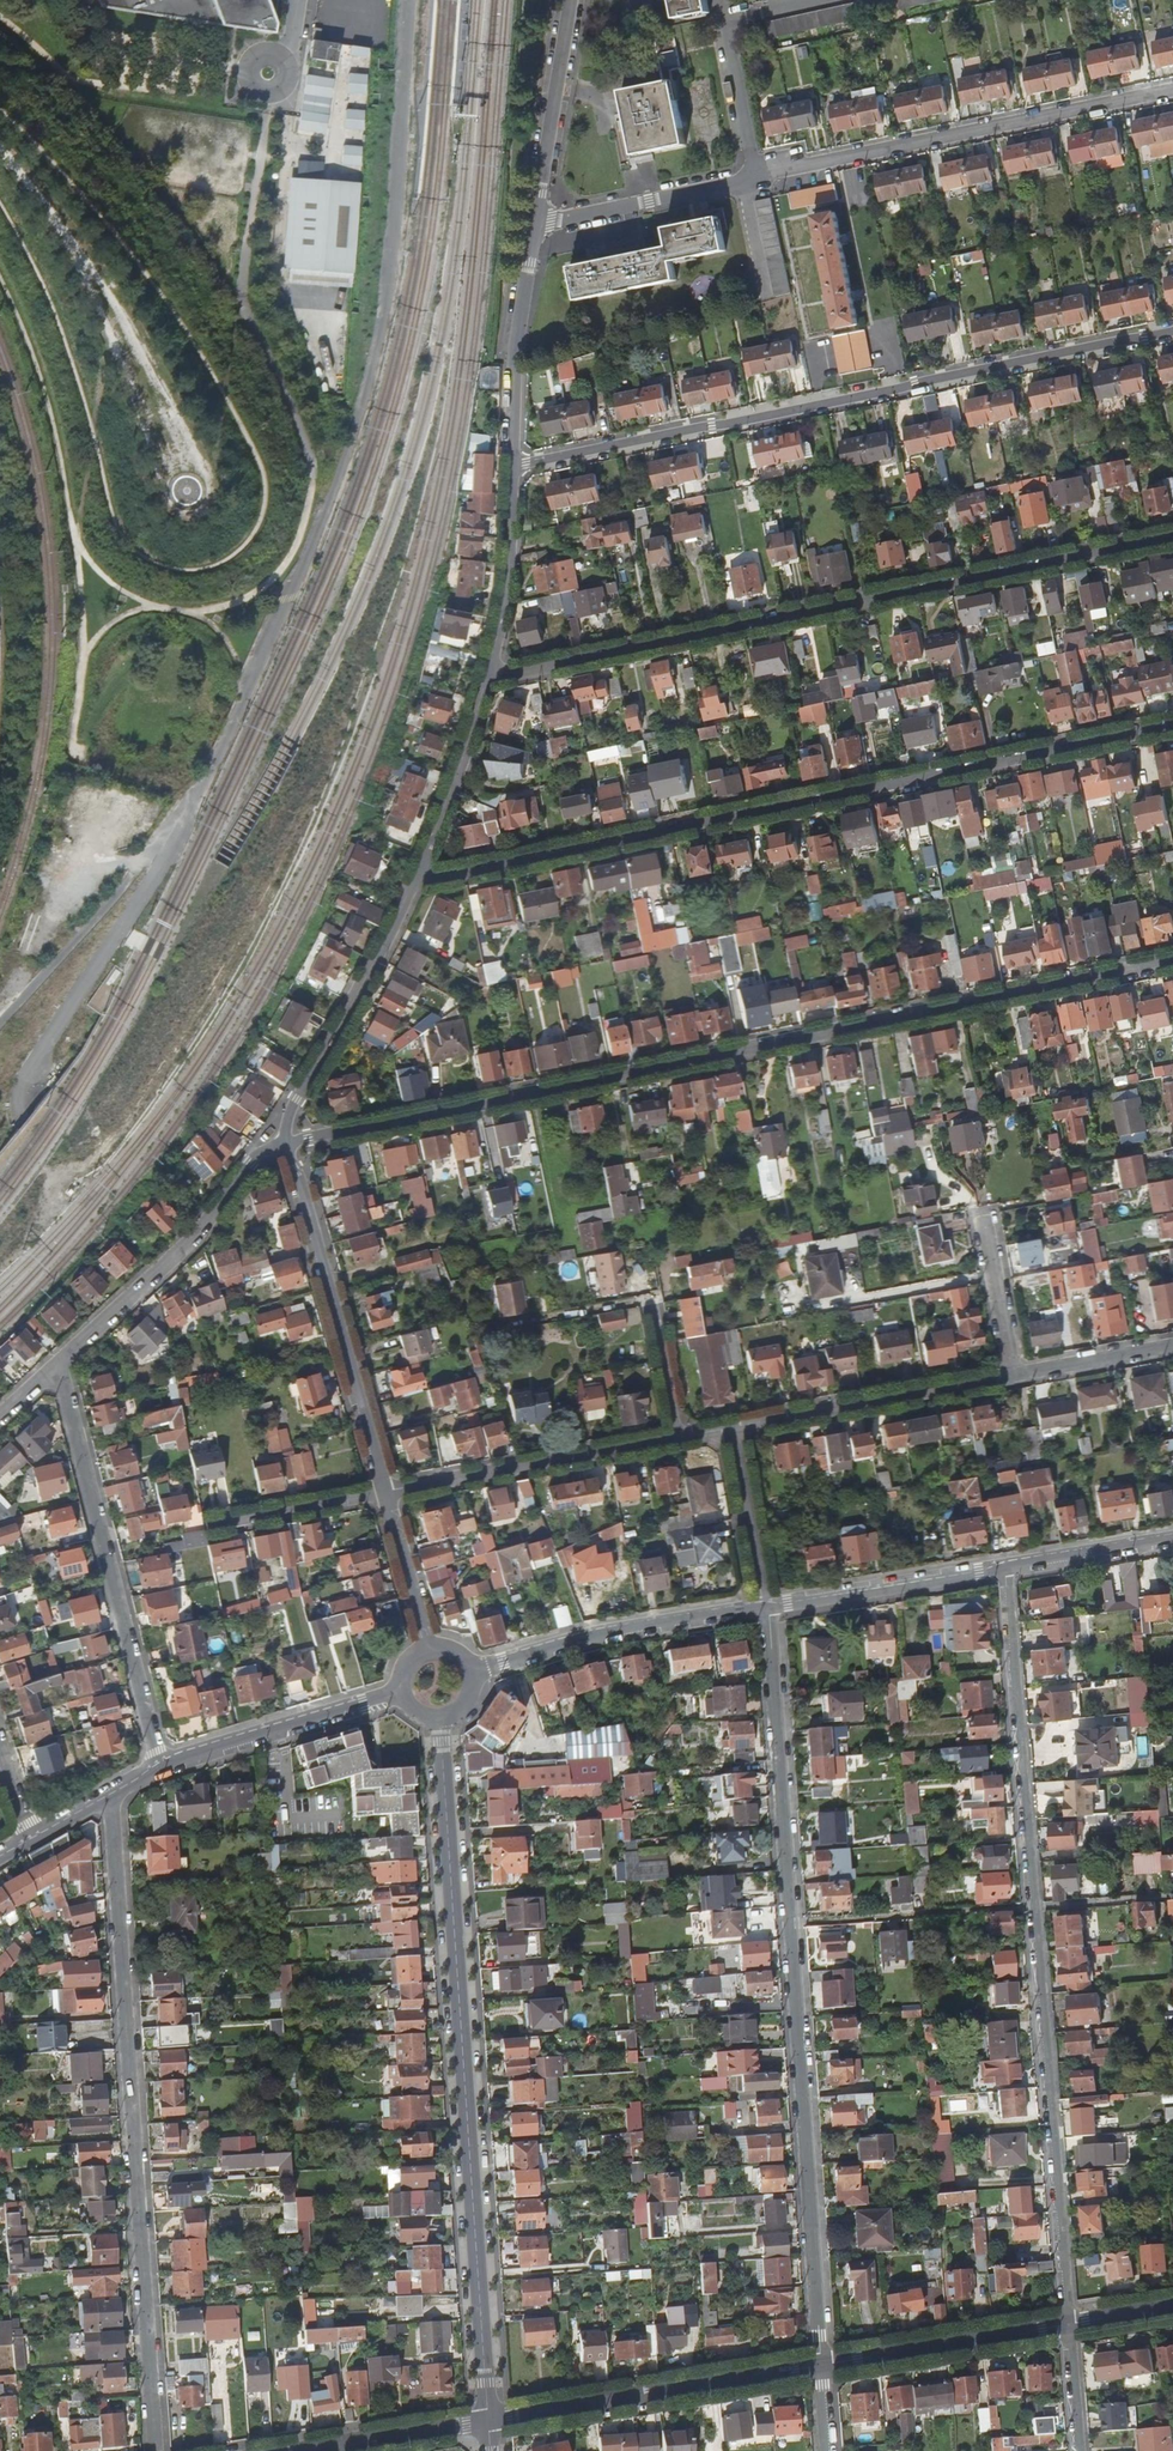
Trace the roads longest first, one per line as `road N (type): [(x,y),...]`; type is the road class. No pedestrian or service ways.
road 1 (residential): [(281,1130),(307,1134),(1172,960)]
road 2 (residential): [(416,880),(1172,725)]
road 3 (residential): [(1007,1565),(1063,2326)]
road 4 (residential): [(770,1607),(818,2365)]
road 5 (residential): [(488,678),(1172,537)]
road 6 (residential): [(438,1723),(488,2419)]
road 7 (residential): [(515,466),(1172,331)]
road 8 (residential): [(154,2450),(110,1795)]
road 9 (residential): [(756,178),(1172,89)]
road 10 (residential): [(55,1365),(155,1767)]
road 11 (residential): [(385,1489),(281,1130)]
road 12 (residential): [(488,2419),(818,2365)]
road 13 (residential): [(281,1130),(189,1238),(55,1365)]
road 14 (residential): [(770,1607),(596,1637),(470,1672)]
road 15 (residential): [(385,1489),(674,1440)]
road 16 (residential): [(729,1431),(1014,1375)]
road 17 (residential): [(281,1130),(416,880)]
road 18 (residential): [(397,1695),(155,1767)]
road 19 (residential): [(818,2365),(1063,2326)]
road 20 (residential): [(515,466),(515,353),(534,225)]
road 21 (residential): [(1007,1565),(770,1607)]
road 22 (residential): [(571,0),(534,225)]
road 23 (residential): [(416,880),(488,678)]
road 24 (residential): [(488,678),(515,466)]
road 25 (residential): [(534,225),(742,181)]
road 26 (residential): [(306,2450),(488,2419)]
road 27 (residential): [(729,1431),(770,1607)]
road 28 (residential): [(216,1524),(385,1489)]
road 29 (residential): [(1172,1540),(1007,1565)]
road 30 (residential): [(723,19),(756,178)]
road 31 (residential): [(426,1646),(385,1489)]
road 32 (residential): [(1014,1375),(1172,1345)]
road 33 (residential): [(984,1223),(1014,1375)]
road 34 (residential): [(652,1317),(674,1440)]
road 35 (residential): [(1063,2326),(1073,2450)]

